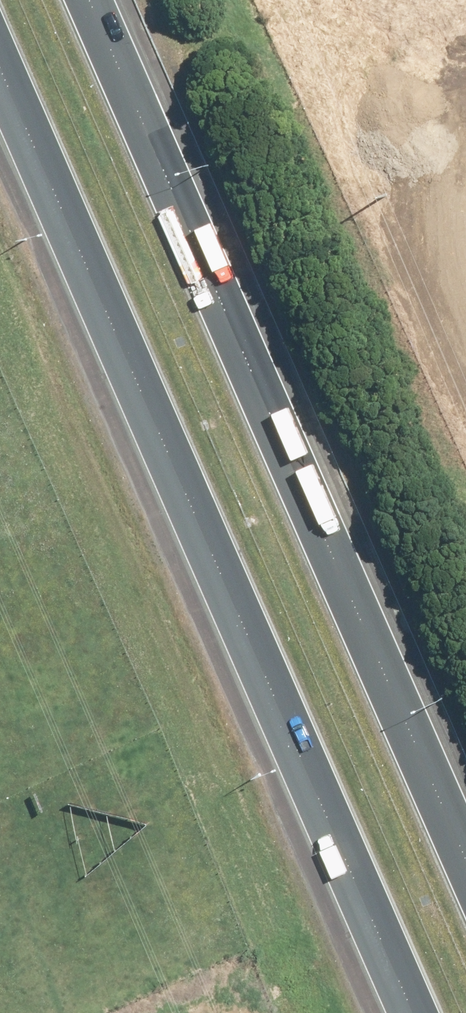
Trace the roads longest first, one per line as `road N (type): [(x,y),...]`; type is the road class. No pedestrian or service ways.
road 1 (motorway): [(406,1012),(0,89)]
road 2 (motorway): [(103,0),(465,824)]

